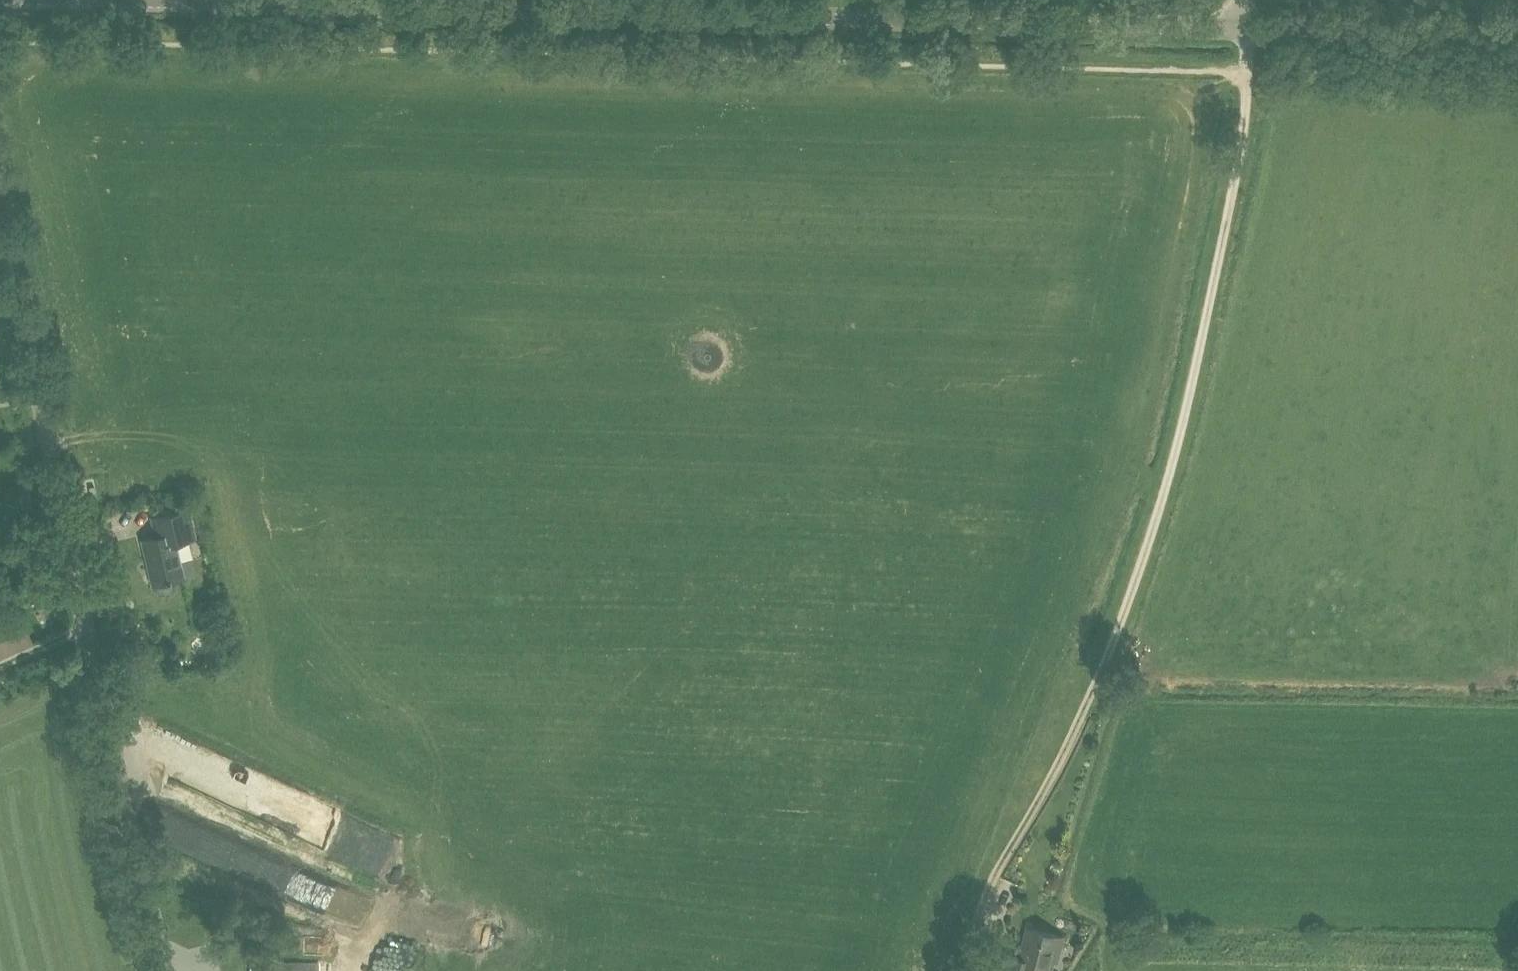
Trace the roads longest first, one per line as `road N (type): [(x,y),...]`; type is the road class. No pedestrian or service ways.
road 1 (tertiary): [(1517,34),(116,0)]
road 2 (track): [(1247,68),(1237,183),(1173,460),(1104,670),(1052,781),(992,883),(963,970)]
road 3 (unclassified): [(173,970),(0,255)]
road 4 (track): [(131,797),(267,871),(378,917),(409,925),(485,915)]

